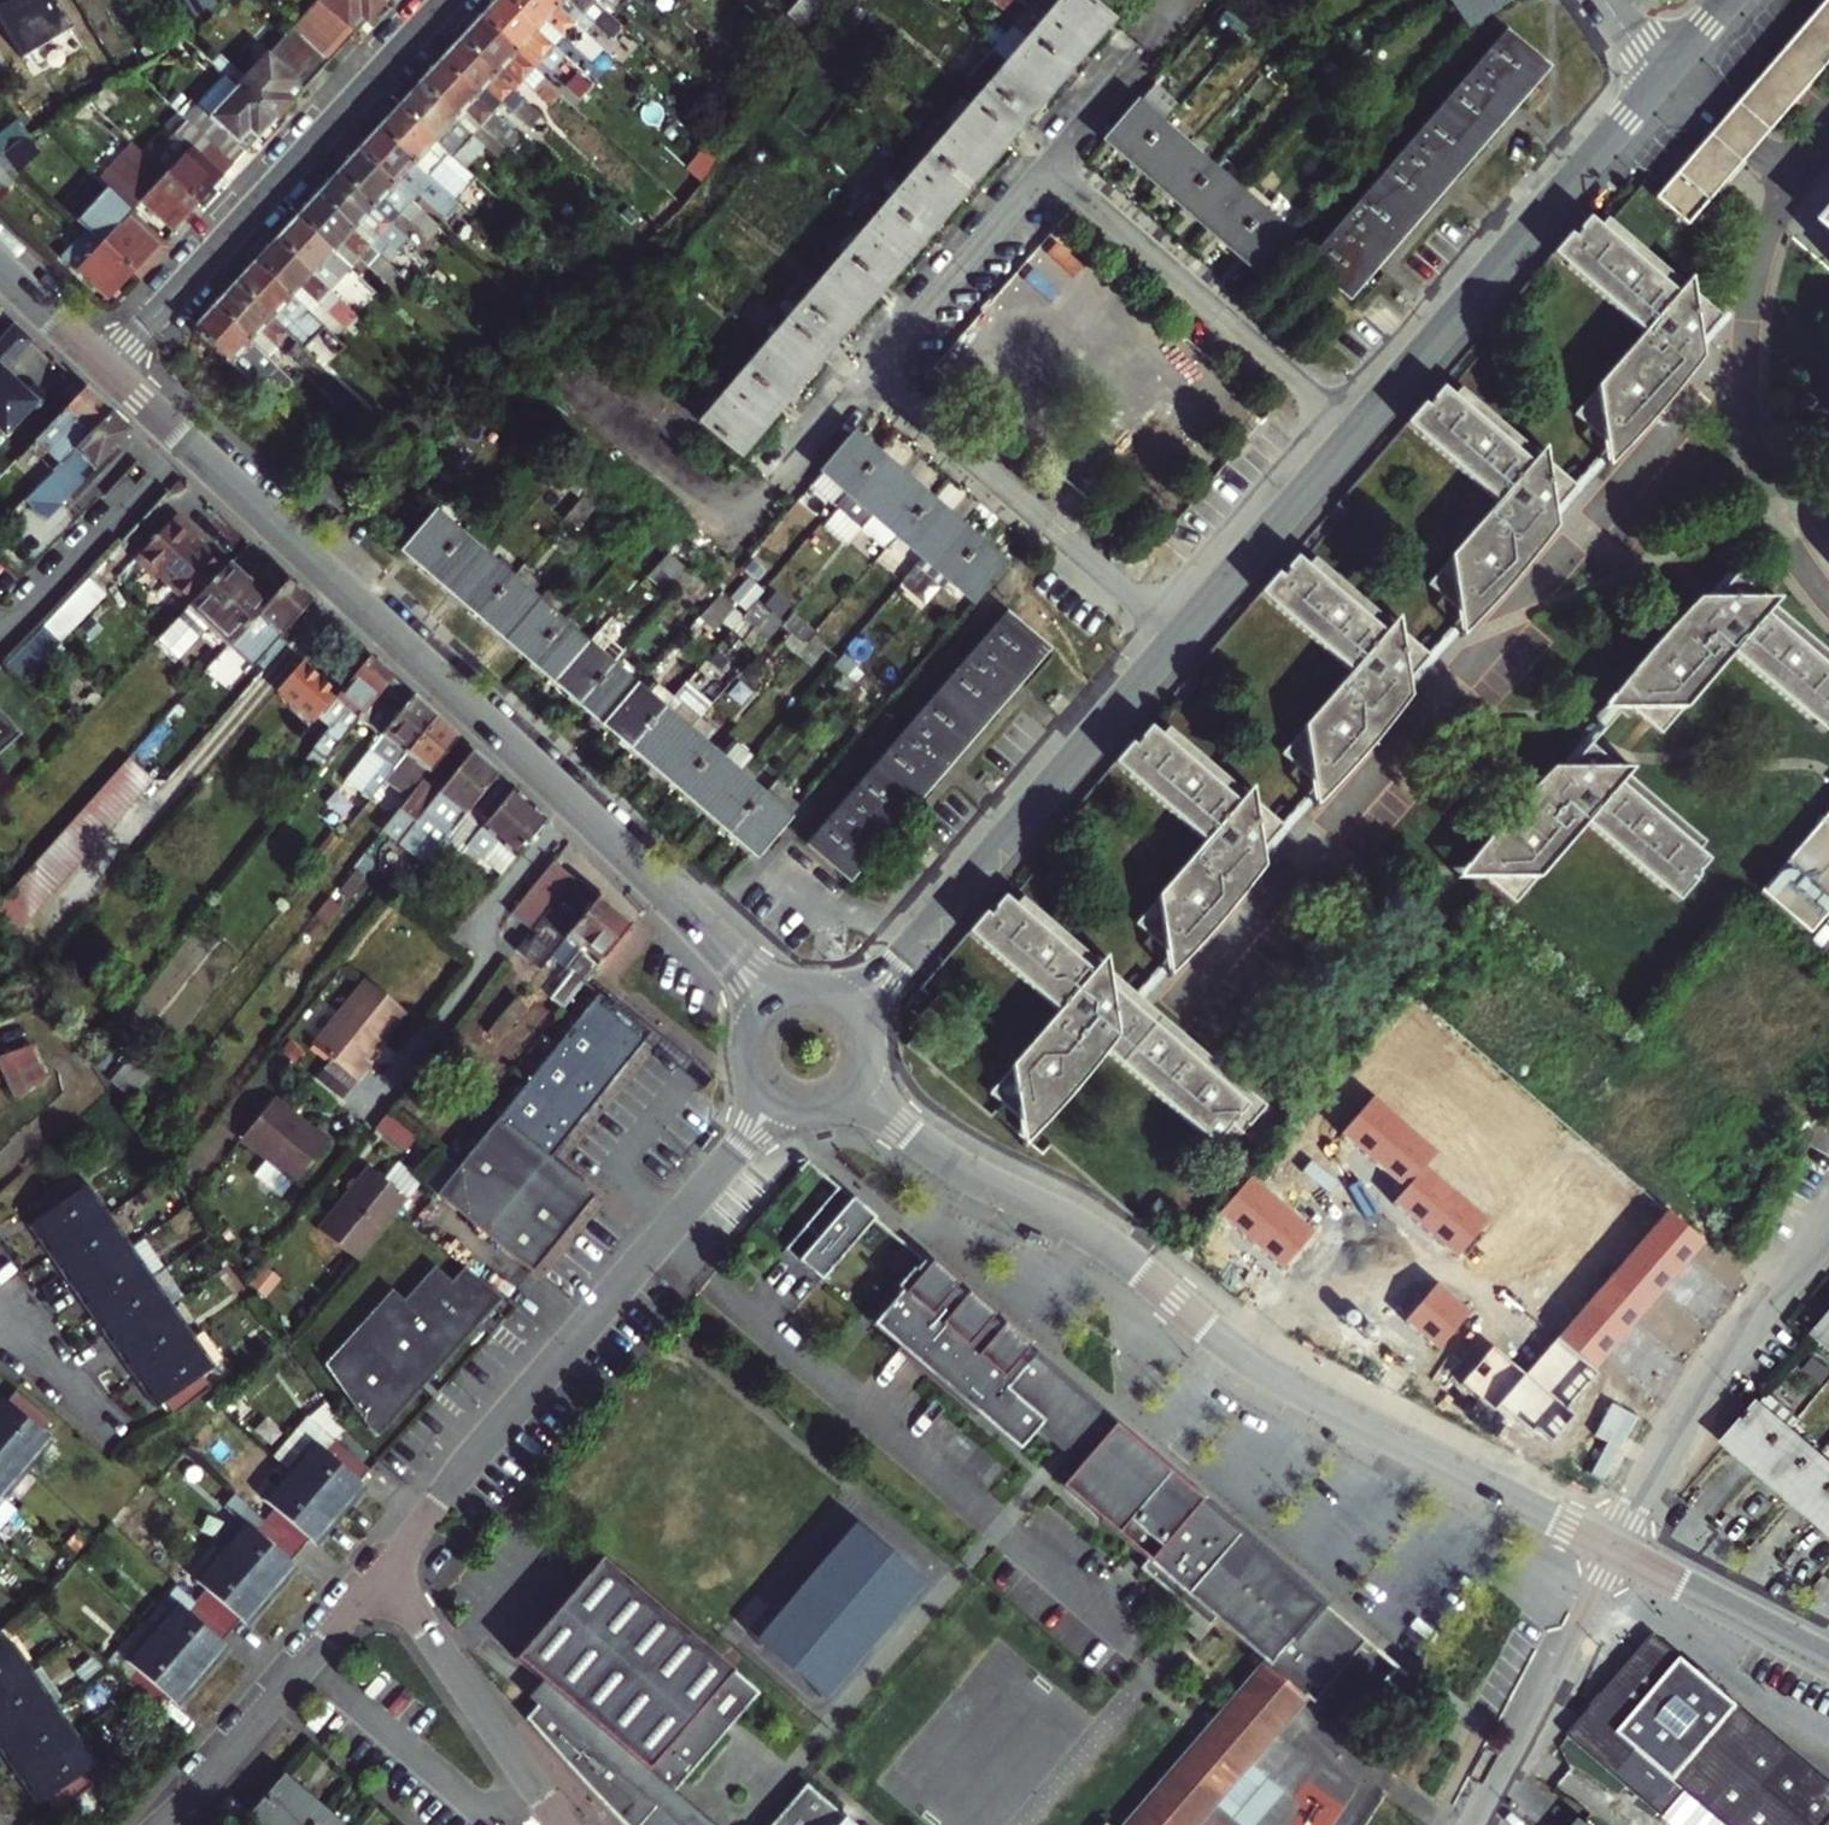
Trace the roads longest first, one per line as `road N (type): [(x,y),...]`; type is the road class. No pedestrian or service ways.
road 1 (residential): [(105,367),(777,1006)]
road 2 (residential): [(852,1083),(950,1164),(1106,1244),(1258,1366),(1614,1550)]
road 3 (residential): [(390,1568),(458,1475),(782,1098)]
road 4 (residential): [(852,1018),(1180,629)]
road 5 (residential): [(105,367),(438,0)]
road 6 (residential): [(568,385),(734,523),(868,373)]
road 7 (residential): [(1356,426),(1046,166)]
road 8 (residential): [(1180,629),(868,373)]
road 9 (residential): [(1614,1550),(1705,1380),(1828,1230)]
road 10 (residential): [(159,1824),(390,1568)]
road 11 (residential): [(1614,1550),(1469,1824)]
road 12 (residential): [(563,1824),(390,1568)]
road 13 (residential): [(1356,426),(1537,217)]
road 14 (residential): [(868,373),(1046,166)]
road 15 (residential): [(1180,629),(1356,426)]
road 16 (residential): [(1614,1550),(1828,1661)]
road 17 (residential): [(1046,166),(1182,0)]
road 18 (residential): [(1657,72),(1537,217)]
road 19 (residential): [(116,1438),(0,1315)]
road 20 (residential): [(0,269),(105,367)]

